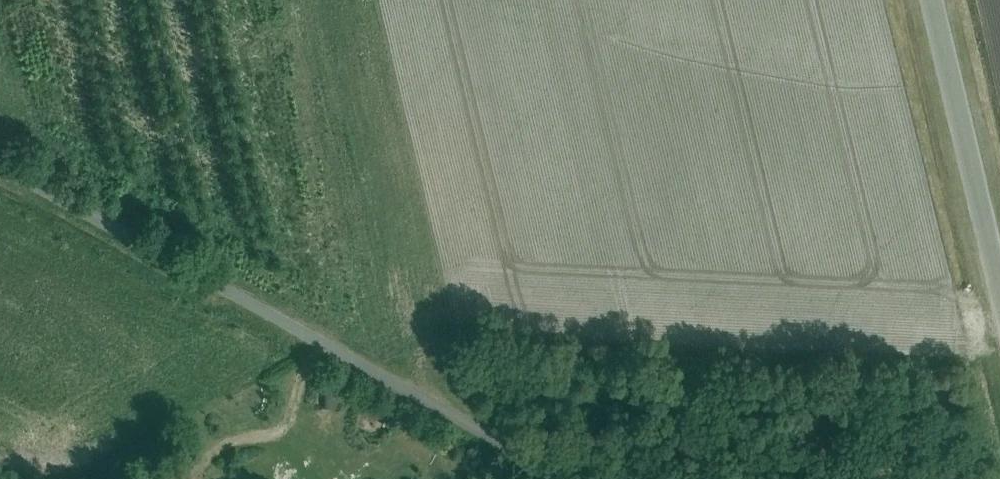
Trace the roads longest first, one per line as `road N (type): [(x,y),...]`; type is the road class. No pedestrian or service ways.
road 1 (unclassified): [(567,478),(0,164)]

